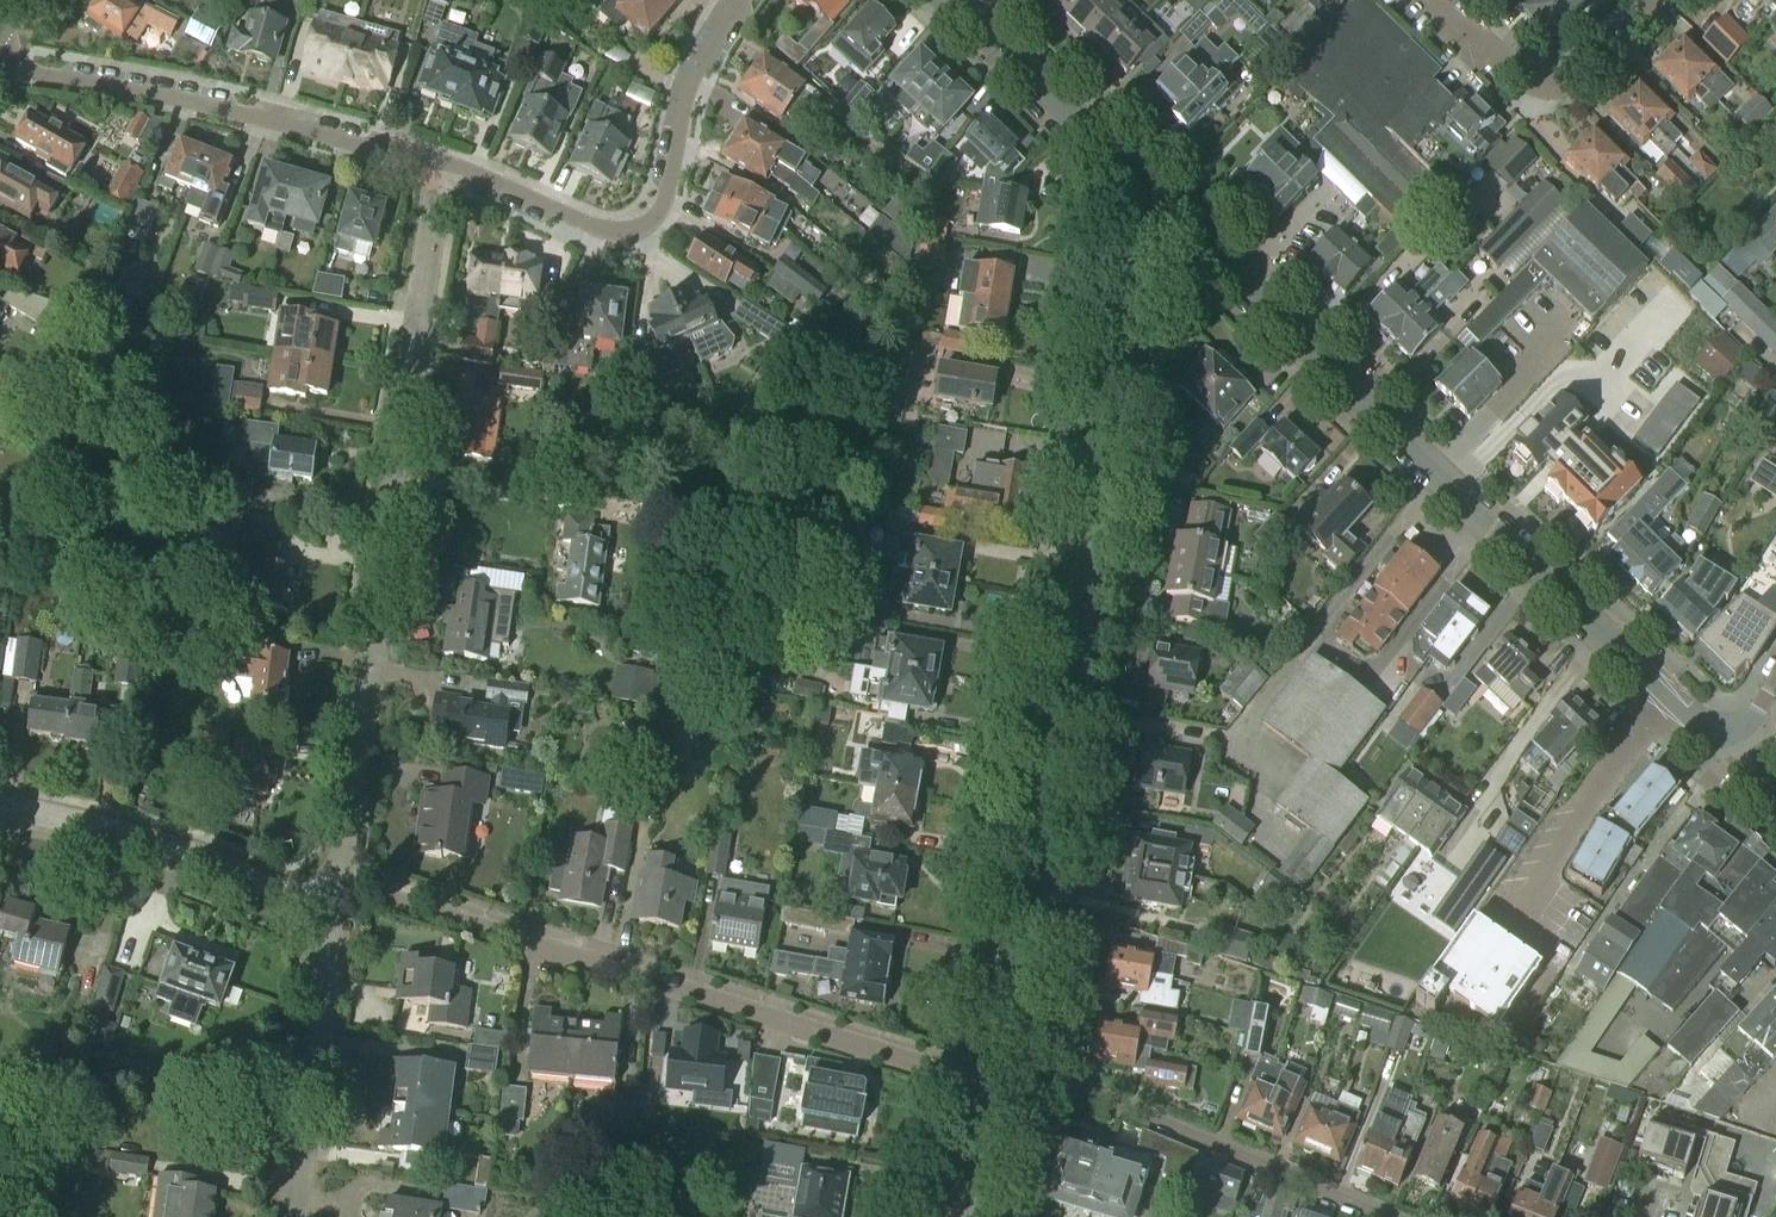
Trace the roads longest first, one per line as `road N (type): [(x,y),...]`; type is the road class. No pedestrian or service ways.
road 1 (residential): [(998,1070),(1128,279),(1173,212)]
road 2 (residential): [(1724,729),(1697,722),(1669,699),(1173,212)]
road 3 (residential): [(338,906),(439,191),(436,158)]
road 4 (residential): [(998,1070),(910,1060),(537,951)]
road 5 (residential): [(436,158),(594,226),(645,226),(668,194),(700,61),(743,0)]
road 6 (residential): [(0,63),(436,158)]
road 7 (residential): [(998,1070),(1045,1073),(1391,1216)]
road 8 (residential): [(338,906),(163,840),(0,805)]
road 9 (residential): [(295,1216),(338,906)]
road 10 (residential): [(1173,212),(956,0)]
road 11 (residential): [(1657,0),(1590,67),(1547,83),(1509,64),(1444,0)]
road 12 (residential): [(974,1216),(998,1070)]

